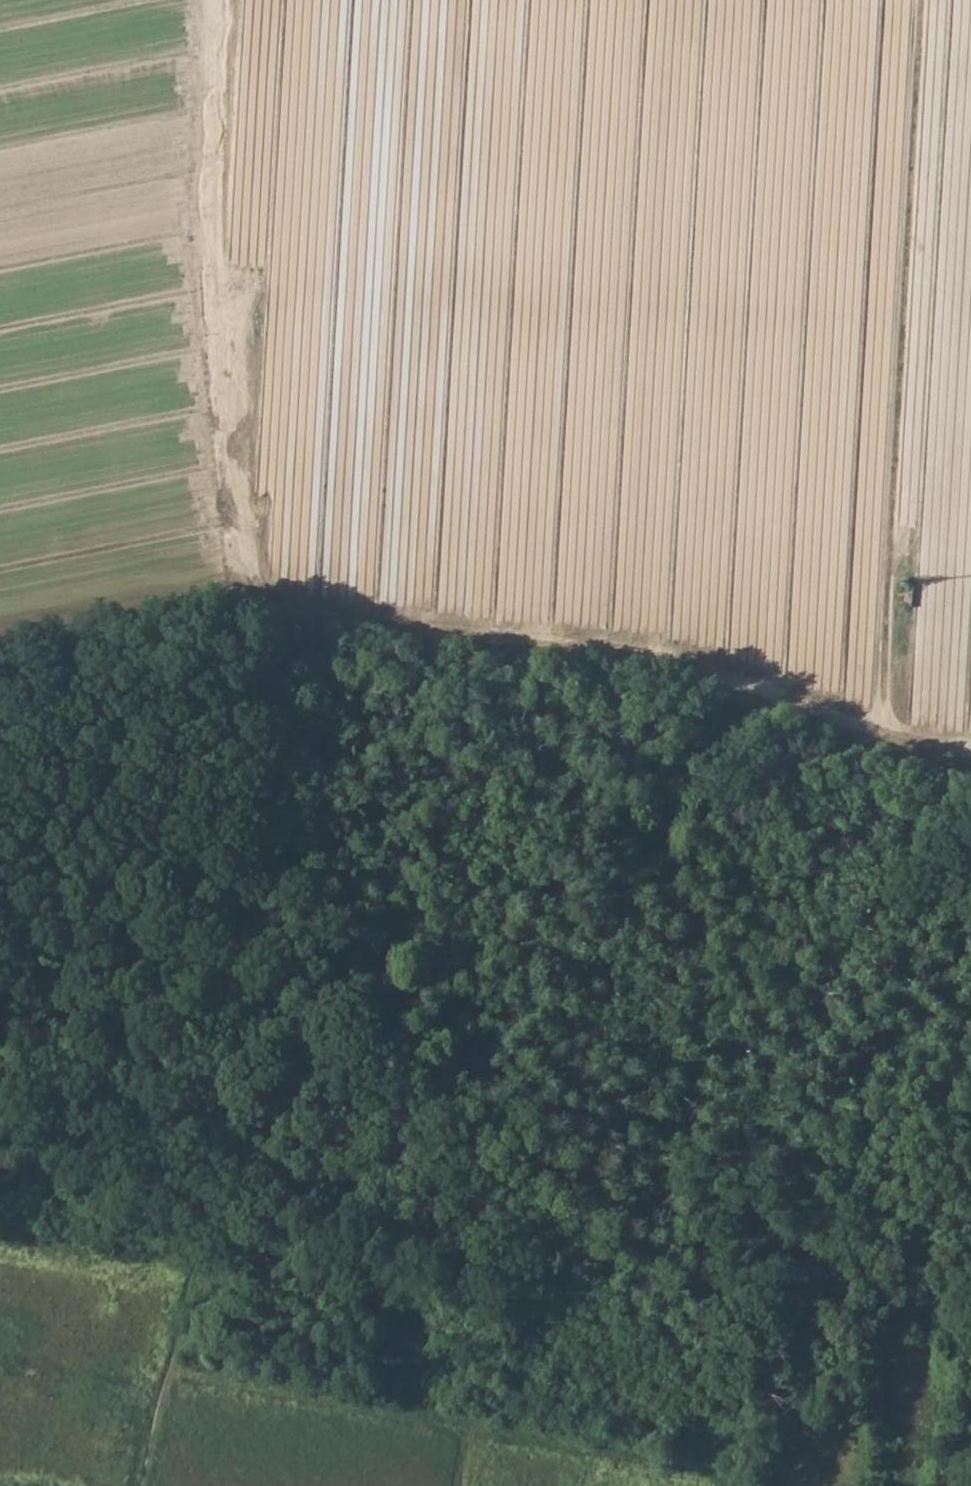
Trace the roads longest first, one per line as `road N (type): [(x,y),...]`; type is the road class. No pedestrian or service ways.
road 1 (track): [(140,1485),(254,1063),(287,629),(248,546),(233,446),(221,288),(218,0)]
road 2 (track): [(970,750),(891,740),(651,661),(280,615)]

